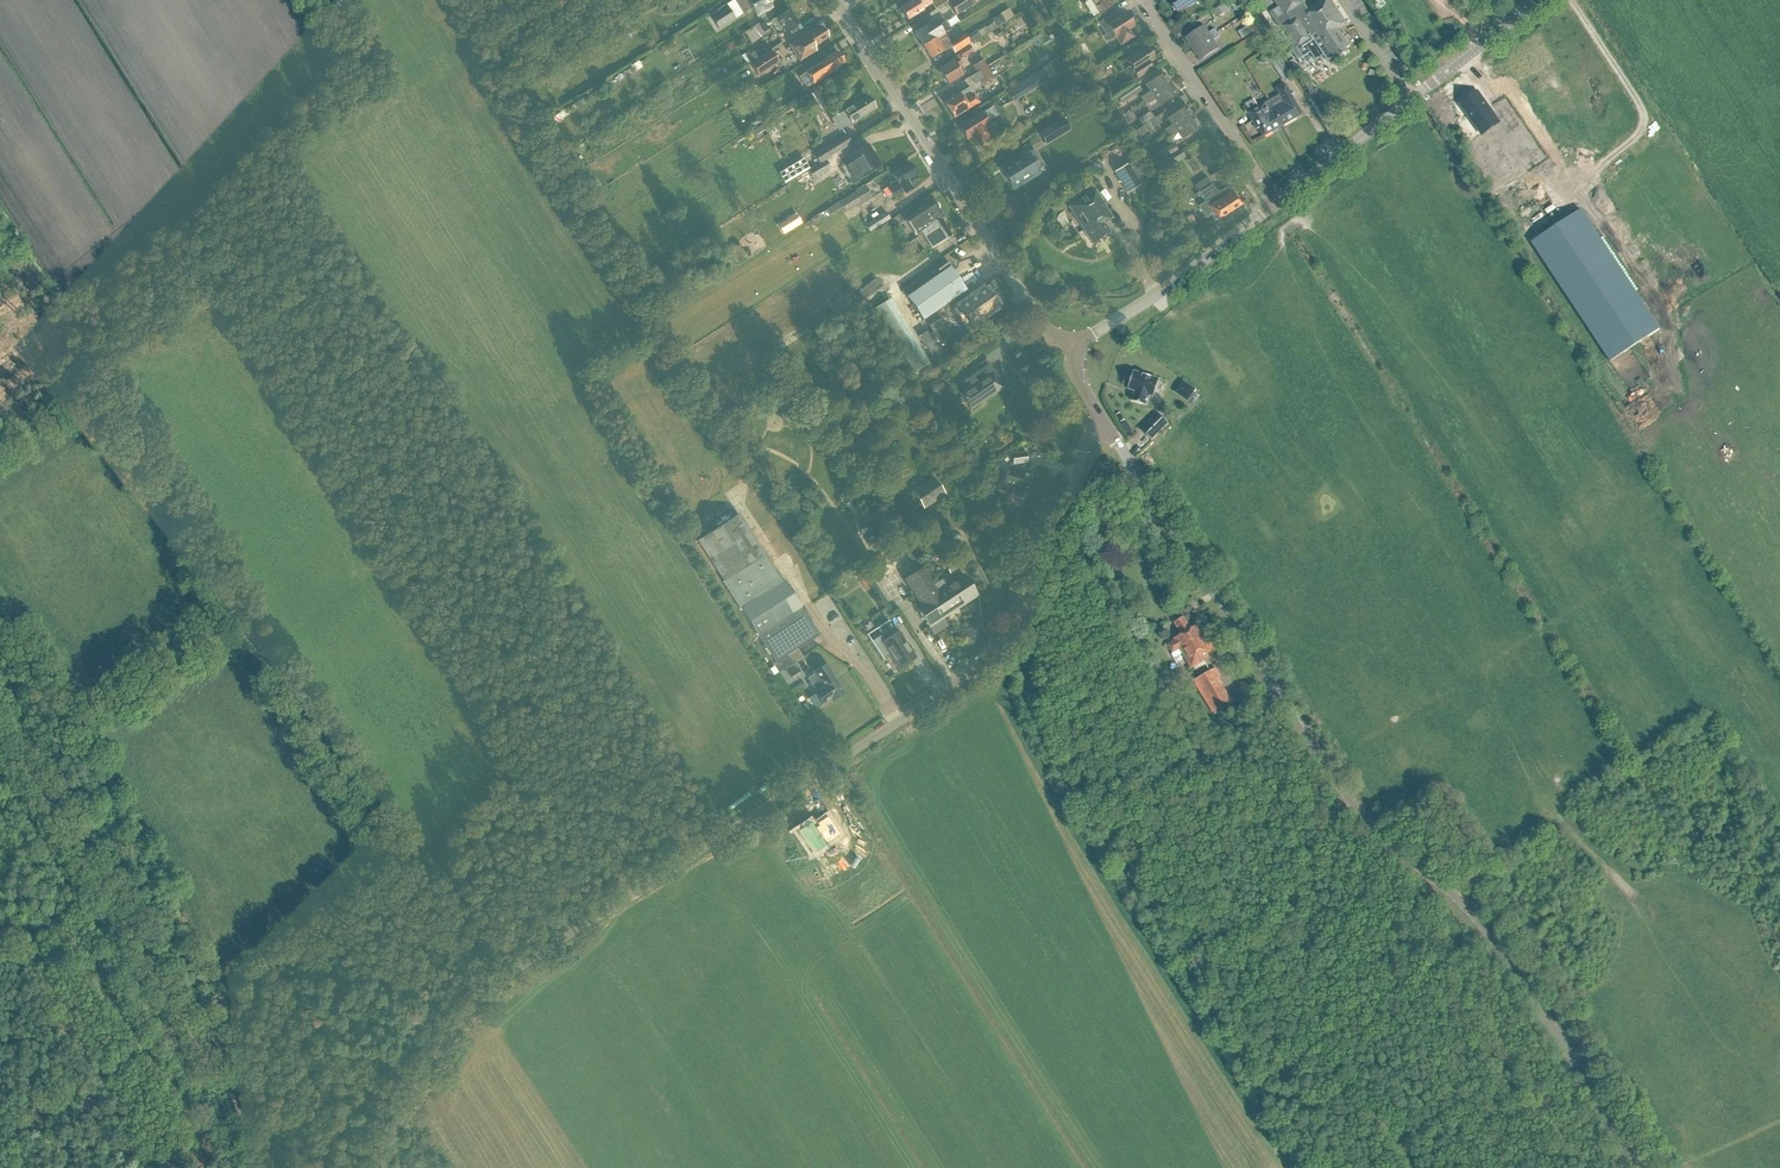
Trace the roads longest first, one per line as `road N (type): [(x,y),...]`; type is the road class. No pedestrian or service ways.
road 1 (tertiary): [(380,1167),(426,1070),(495,986),(922,706),(994,651),(1044,573),(1084,446),(1104,424)]
road 2 (tertiary): [(1641,1167),(1484,929),(1376,832),(1338,785),(1104,424)]
road 3 (tertiary): [(1071,348),(1038,318),(836,0)]
road 4 (tertiary): [(1277,202),(1539,0)]
road 5 (tertiary): [(1071,348),(1181,278),(1277,202)]
road 6 (residential): [(1277,202),(1143,0)]

